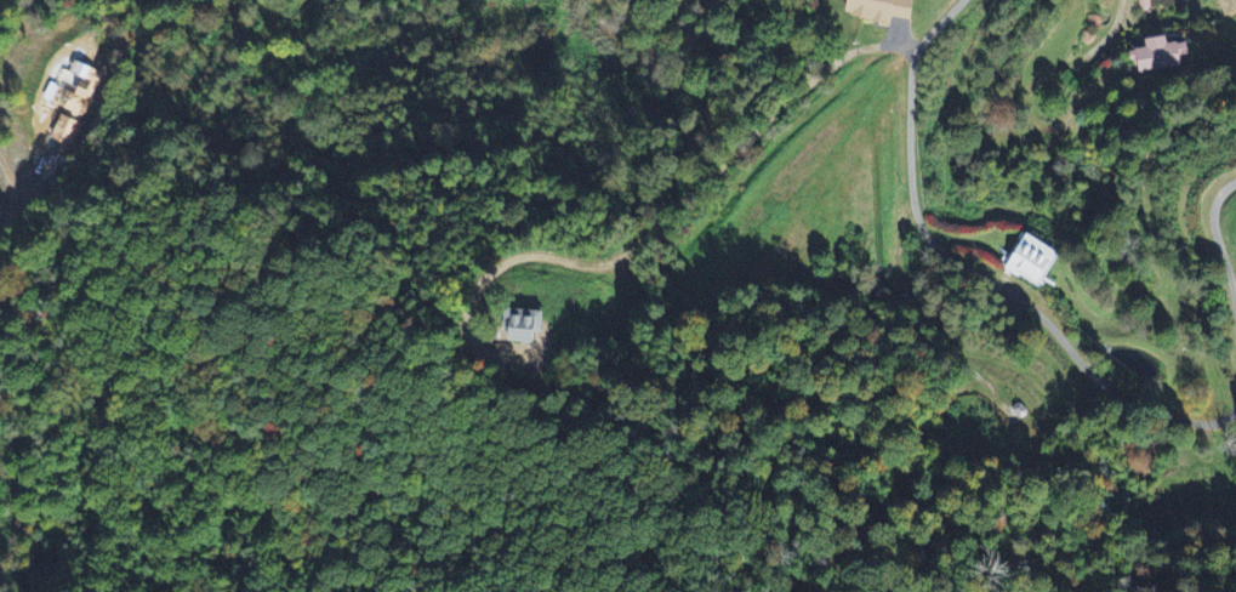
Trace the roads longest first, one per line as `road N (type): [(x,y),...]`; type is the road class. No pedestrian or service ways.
road 1 (residential): [(964,0),(913,62),(911,171),(921,227),(940,251),(1020,297),(1095,377),(1121,393),(1203,423),(1235,409)]
road 2 (residential): [(1235,300),(1214,220),(1217,198),(1235,181)]

